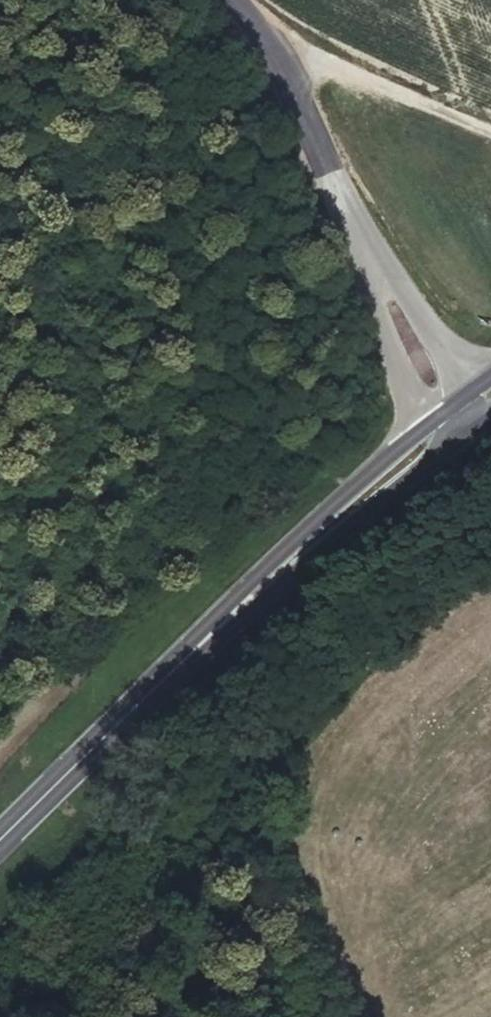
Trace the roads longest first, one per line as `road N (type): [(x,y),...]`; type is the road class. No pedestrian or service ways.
road 1 (track): [(279,1016),(187,840),(308,700),(490,568)]
road 2 (secondary): [(0,854),(313,532),(407,455)]
road 3 (residential): [(315,149),(339,235),(382,320),(413,417),(407,455)]
road 4 (residential): [(490,353),(436,336),(315,149)]
road 5 (track): [(490,134),(294,54),(255,20)]
road 6 (residential): [(231,0),(255,20),(315,149)]

